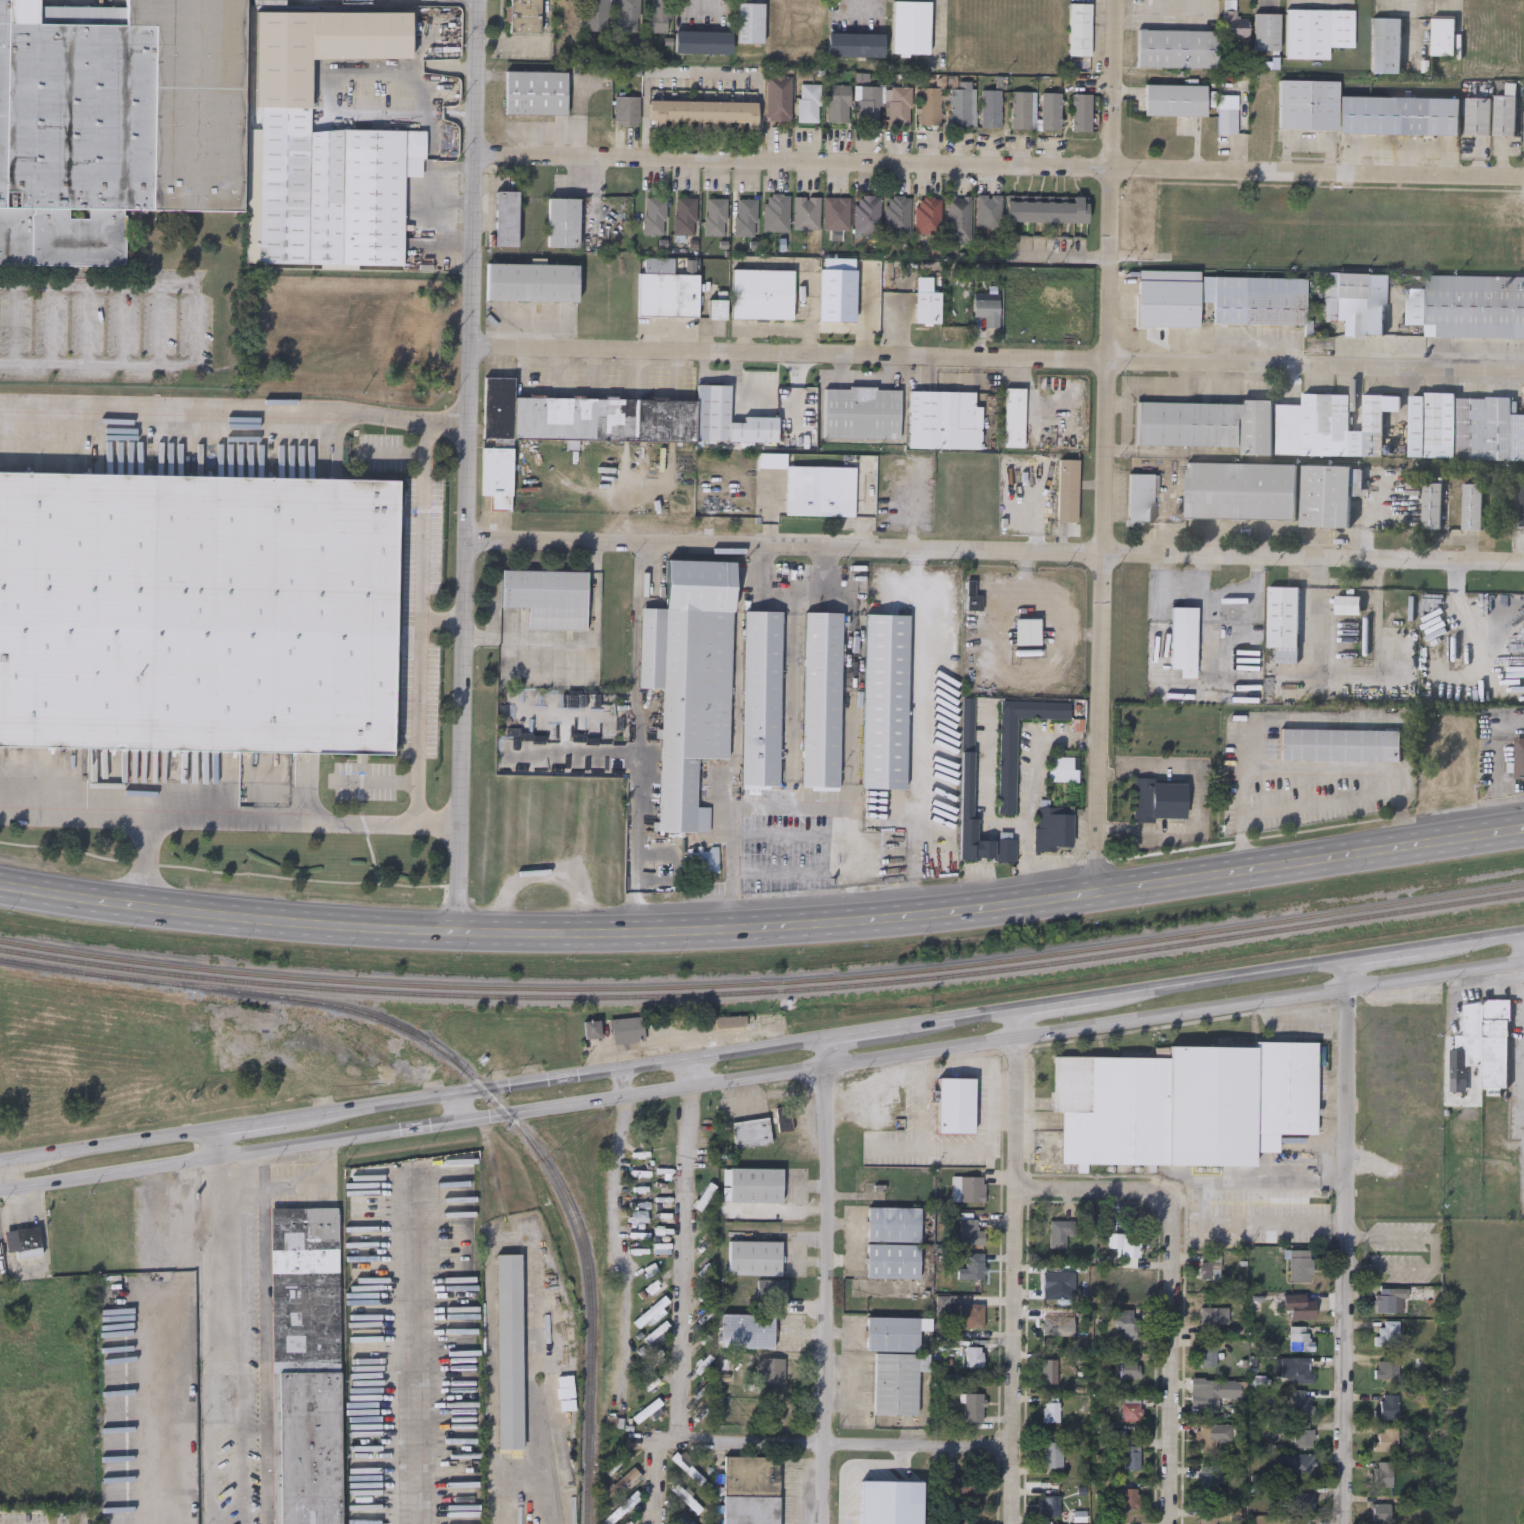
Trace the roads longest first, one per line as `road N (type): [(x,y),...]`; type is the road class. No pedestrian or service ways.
road 1 (secondary): [(0,1190),(1523,961)]
road 2 (residential): [(1523,561),(467,541)]
road 3 (residential): [(1523,180),(470,158)]
road 4 (residential): [(1523,372),(475,348)]
road 5 (primary): [(1041,902),(856,922),(455,933),(276,922),(0,884)]
road 6 (residential): [(455,933),(475,348),(476,0)]
road 7 (residential): [(1100,893),(1117,0)]
road 8 (residential): [(1339,961),(1340,1523)]
road 9 (secondary): [(828,1036),(285,1118)]
road 10 (residential): [(1014,1009),(1010,1523)]
road 11 (residential): [(828,1036),(821,1523)]
road 12 (residential): [(686,1057),(676,1438),(656,1459),(655,1523)]
road 13 (residential): [(1169,1523),(1168,1213),(1136,1190),(1014,1187)]
road 14 (primary): [(1523,829),(1100,893)]
road 15 (residential): [(1011,1449),(676,1438)]
road 16 (secondary): [(1339,961),(1100,996)]
road 17 (secondary): [(194,1132),(0,1161)]
road 18 (secondary): [(1014,1009),(888,1027)]

